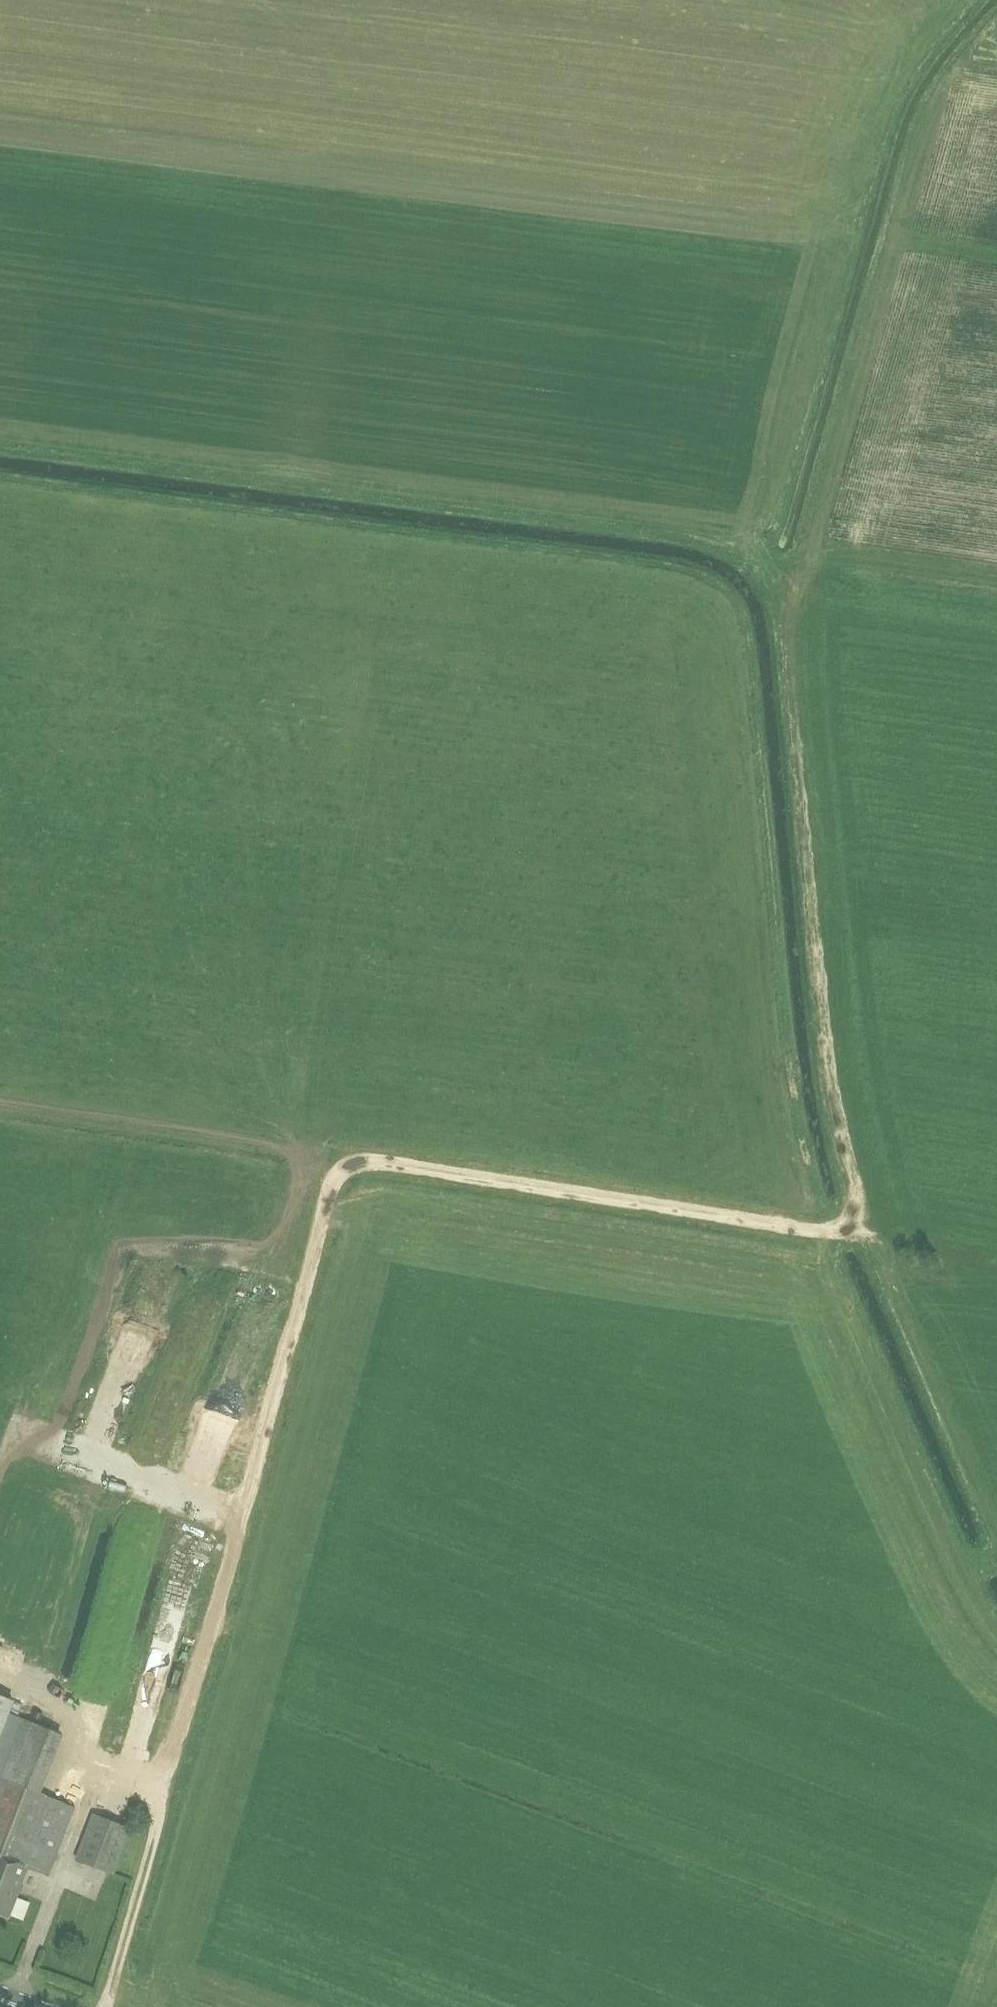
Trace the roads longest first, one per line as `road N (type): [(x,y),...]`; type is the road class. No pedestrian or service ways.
road 1 (track): [(110,1992),(336,1177),(353,1162),(385,1164),(855,1237)]

